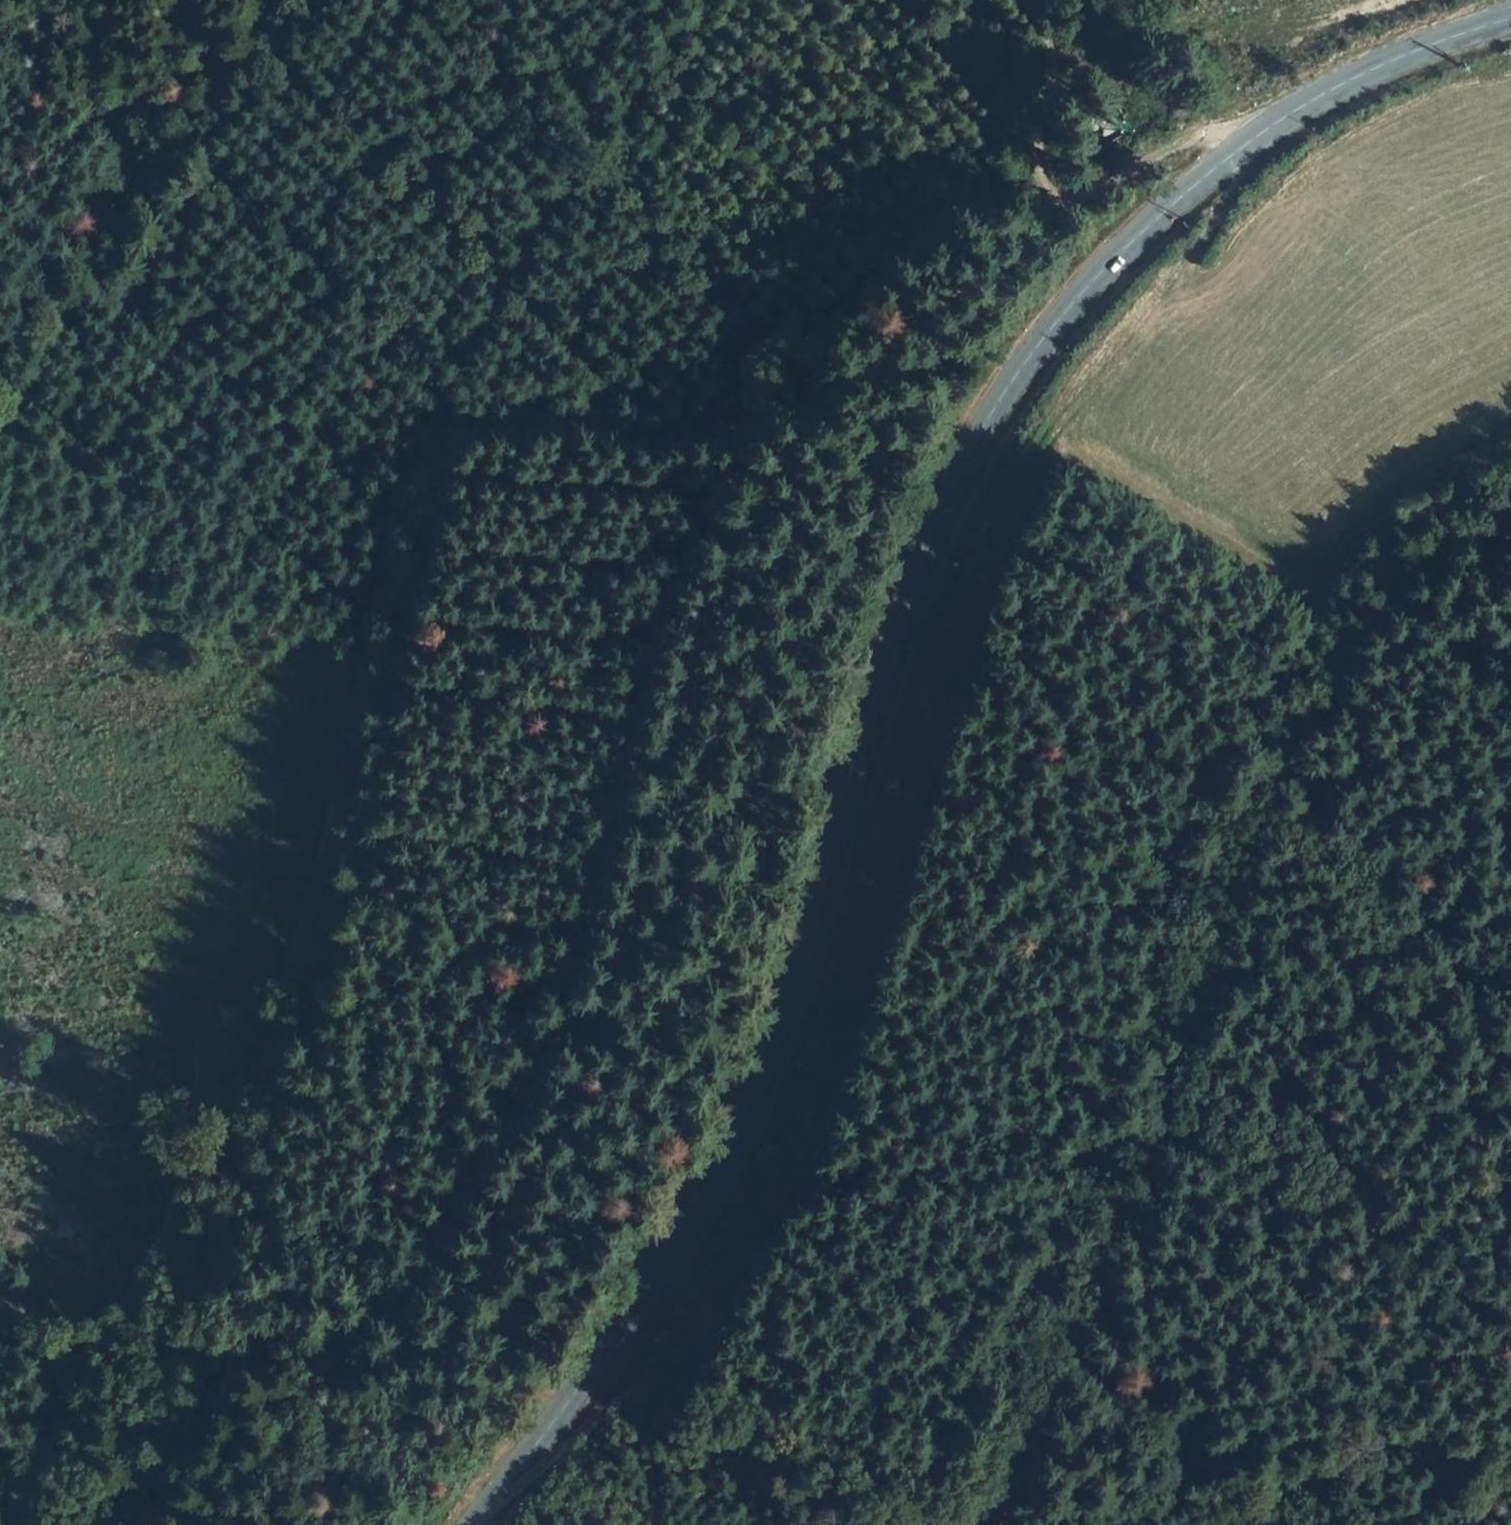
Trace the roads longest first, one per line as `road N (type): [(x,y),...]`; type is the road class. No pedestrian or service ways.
road 1 (secondary): [(1510,17),(1359,75),(1222,157),(1051,328),(1004,397),(958,475),(920,565),(781,1030),(744,1122),(634,1317),(479,1524)]
road 2 (track): [(260,0),(142,203),(30,311),(0,361)]

